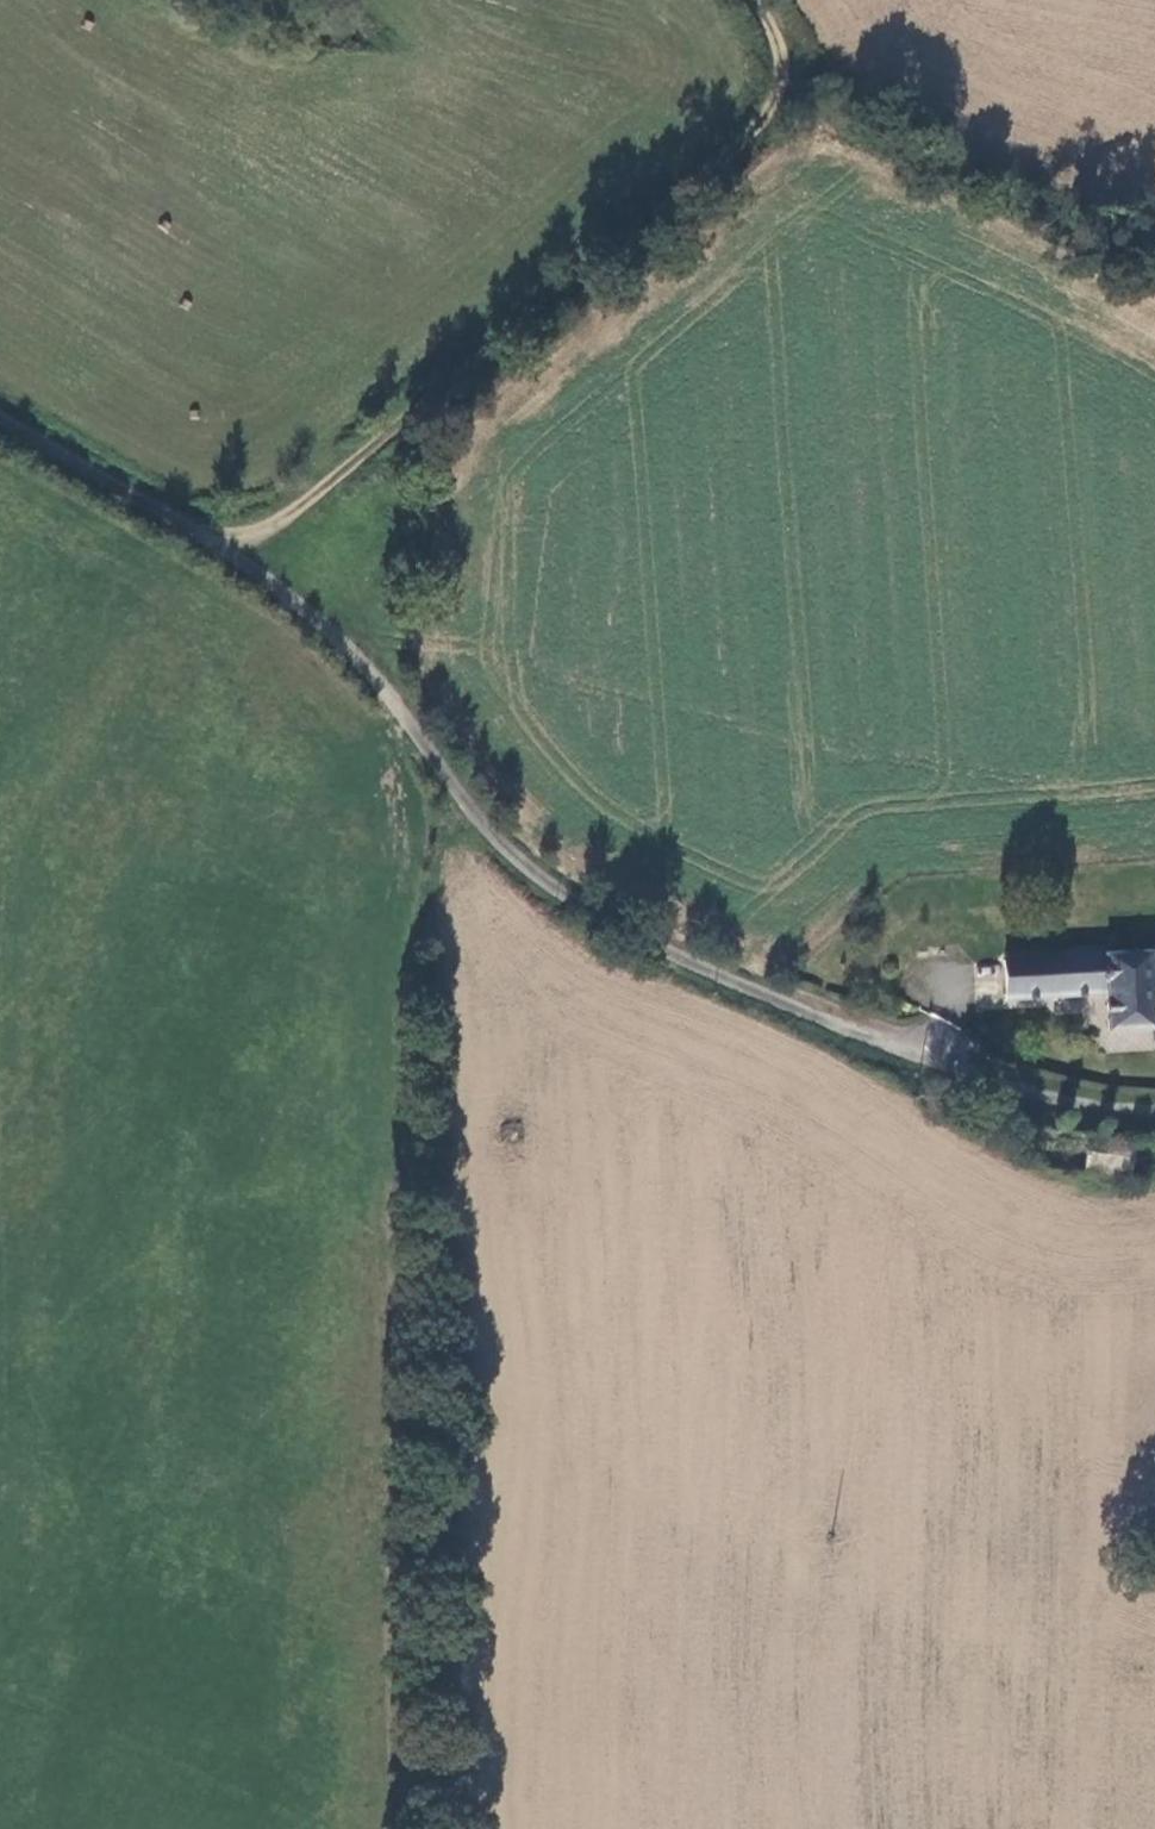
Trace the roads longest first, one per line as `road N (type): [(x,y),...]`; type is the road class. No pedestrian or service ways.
road 1 (unclassified): [(0,412),(237,556),(330,632),(399,709),(472,810),(537,872),(636,931),(869,1034),(959,1062)]
road 2 (track): [(237,556),(753,124),(775,79),(778,37),(752,0)]
road 3 (track): [(959,1062),(1092,1109),(1154,1113)]

